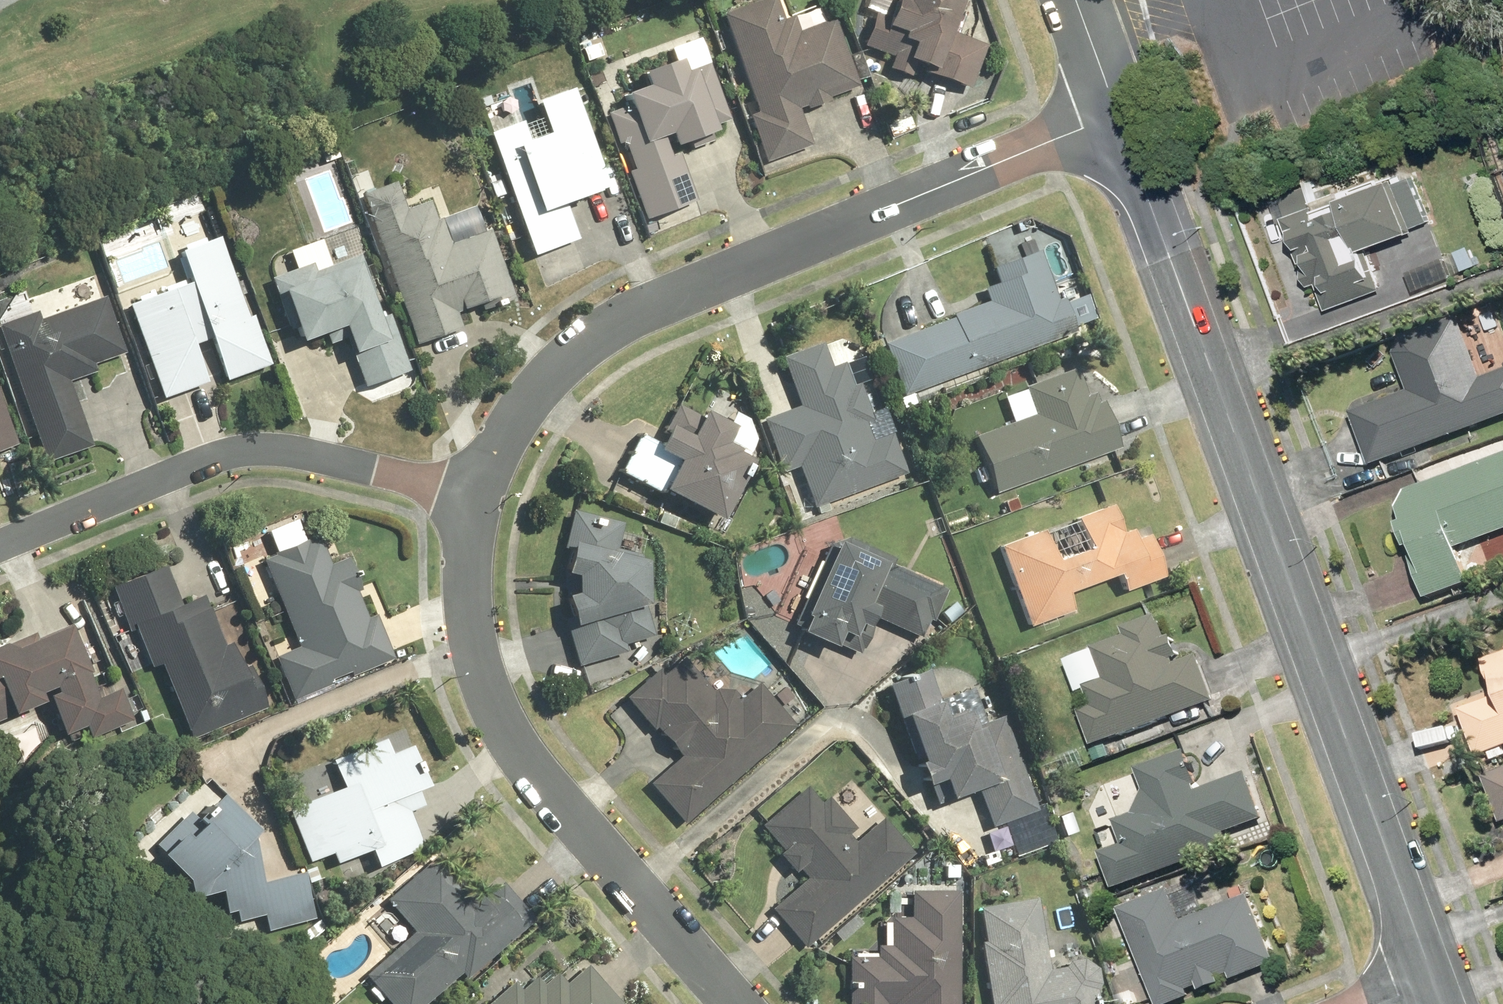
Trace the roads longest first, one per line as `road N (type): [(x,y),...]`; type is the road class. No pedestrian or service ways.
road 1 (residential): [(1434,986),(1117,115)]
road 2 (residential): [(1117,115),(657,297),(560,370),(515,424),(479,491)]
road 3 (residential): [(479,491),(469,603),(489,690),(517,751),(734,1003)]
road 4 (residential): [(479,491),(336,455),(258,446),(0,544)]
road 5 (residential): [(1117,115),(1075,0)]

